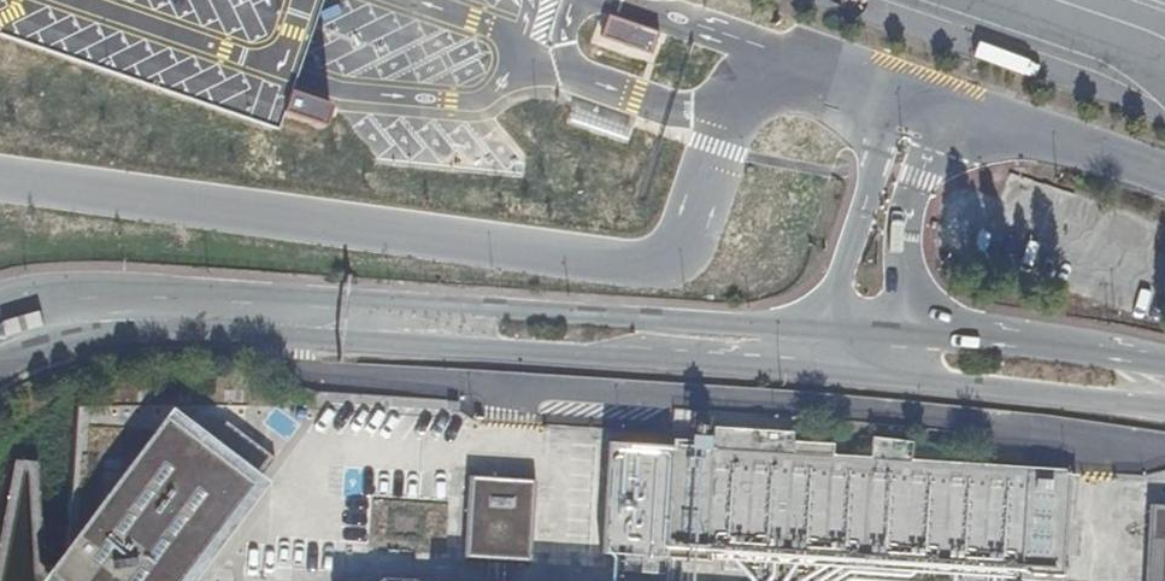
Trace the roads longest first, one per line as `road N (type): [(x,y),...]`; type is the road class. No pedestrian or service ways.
road 1 (unclassified): [(822,340),(75,299),(0,313)]
road 2 (unclassified): [(0,364),(92,335),(166,330),(818,377)]
road 3 (unclassified): [(892,381),(1164,410)]
road 4 (unclassified): [(1164,369),(899,343)]

